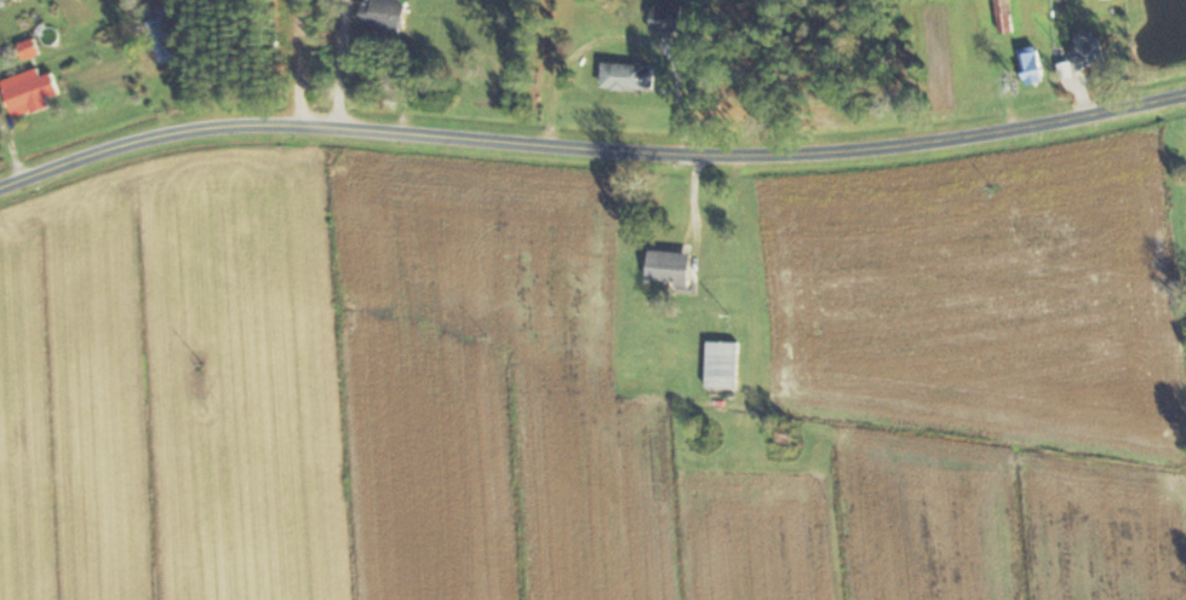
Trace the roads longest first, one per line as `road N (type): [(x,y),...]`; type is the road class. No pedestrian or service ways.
road 1 (residential): [(0,185),(208,119),(743,155),(1060,120),(1185,92)]

